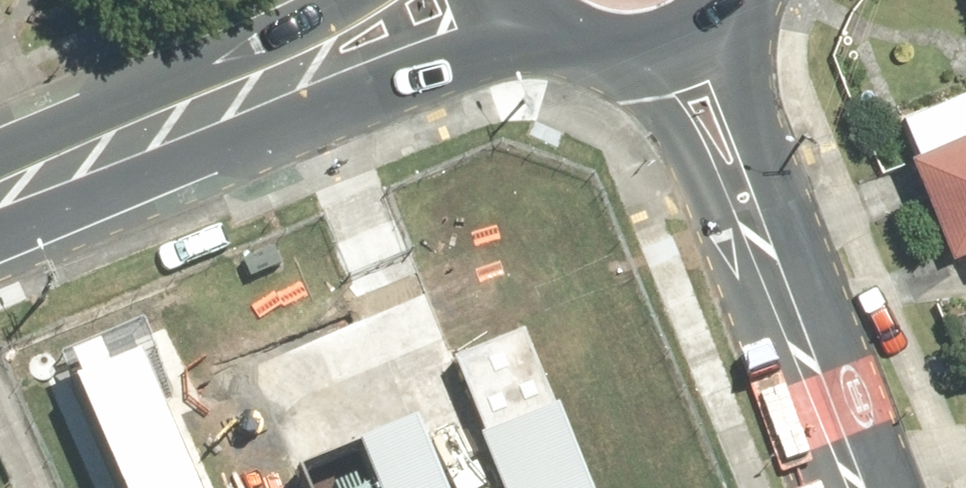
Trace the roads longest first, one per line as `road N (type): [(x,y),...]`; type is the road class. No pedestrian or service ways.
road 1 (primary): [(532,5),(238,89)]
road 2 (primary): [(0,188),(238,89)]
road 3 (tertiary): [(728,9),(761,257)]
road 4 (tertiary): [(855,487),(761,257)]
road 5 (tertiary): [(761,257),(641,46)]
road 6 (primary): [(238,89),(372,0)]

